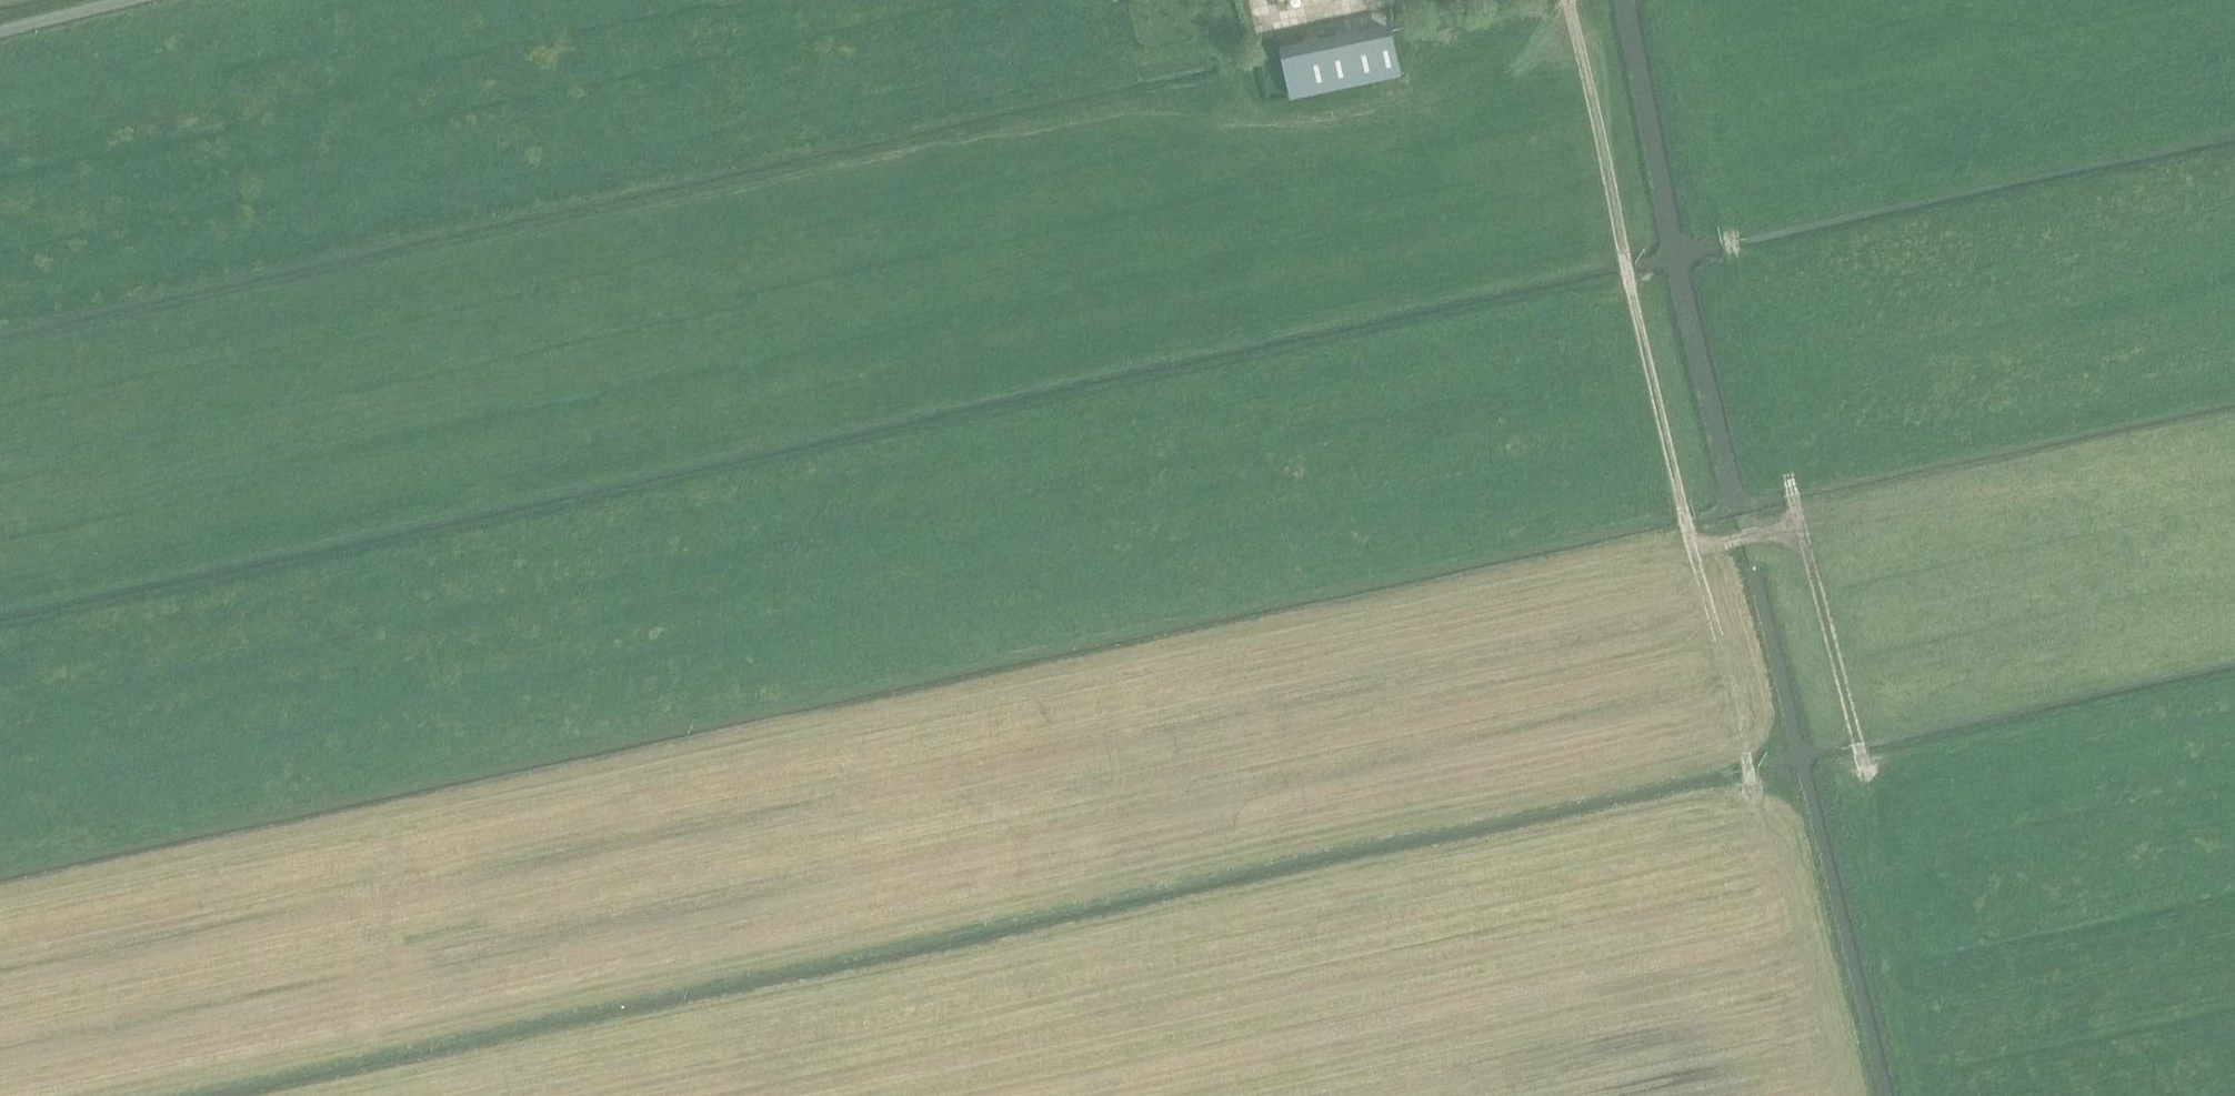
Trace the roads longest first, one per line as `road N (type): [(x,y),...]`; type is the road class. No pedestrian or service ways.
road 1 (track): [(1565,0),(1687,550)]
road 2 (track): [(1687,550),(1755,804)]
road 3 (track): [(1794,529),(1863,779)]
road 4 (track): [(1684,0),(1721,226),(1731,235)]
road 5 (track): [(1733,256),(1767,435),(1788,483)]

